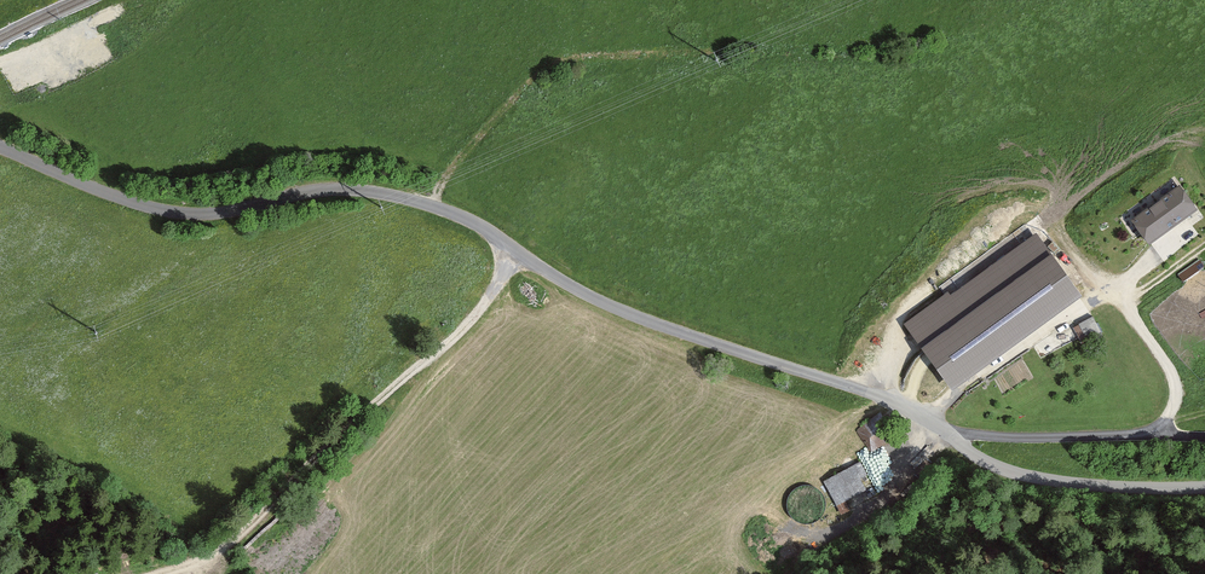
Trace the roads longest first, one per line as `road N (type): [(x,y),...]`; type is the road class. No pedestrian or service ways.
road 1 (tertiary): [(0,149),(96,192),(177,214),(240,210),(332,189),(425,204),(466,219),(618,311),(867,394),(945,435)]
road 2 (track): [(521,253),(474,319),(238,540),(165,573)]
road 3 (unclassified): [(945,435),(989,465),(1040,481),(1204,489)]
road 4 (tertiary): [(945,435),(1204,437)]
road 5 (track): [(877,398),(909,331),(985,272)]

